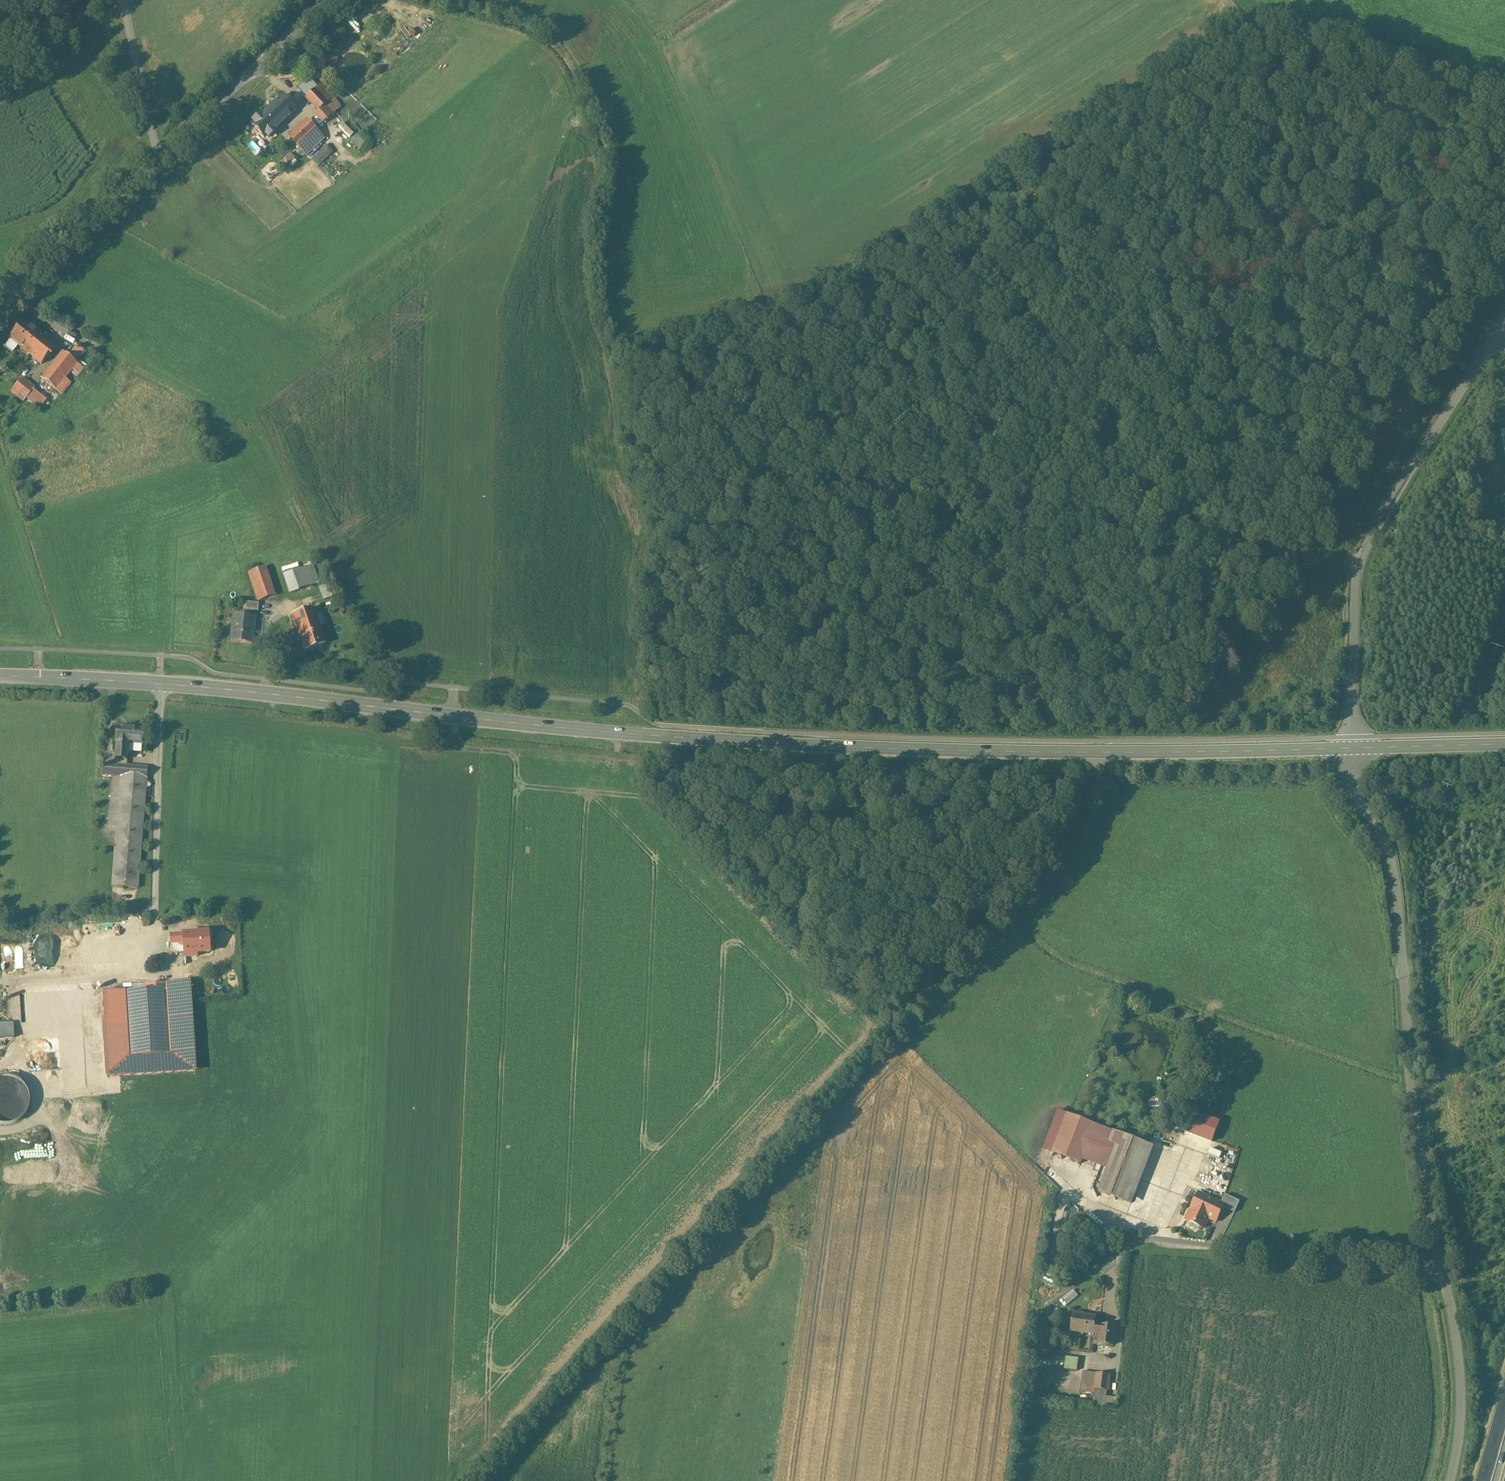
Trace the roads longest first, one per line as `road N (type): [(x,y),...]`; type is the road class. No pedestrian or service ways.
road 1 (secondary): [(0,677),(247,692),(739,743),(1039,754),(1350,750)]
road 2 (track): [(1356,562),(754,475)]
road 3 (unclassified): [(1350,750),(1356,799),(1390,860),(1411,1092),(1443,1276)]
road 4 (track): [(15,986),(21,1052),(38,1109),(127,1218),(156,1277),(174,1480)]
road 5 (unclassified): [(1504,317),(1356,562),(1350,750)]
road 6 (unclassified): [(8,298),(327,0)]
road 7 (unclassified): [(1443,1276),(1153,1239),(1129,1244),(1058,1295)]
road 8 (unclassified): [(1443,1276),(1459,1365),(1449,1480)]
road 9 (secondary): [(1350,750),(1504,747)]

